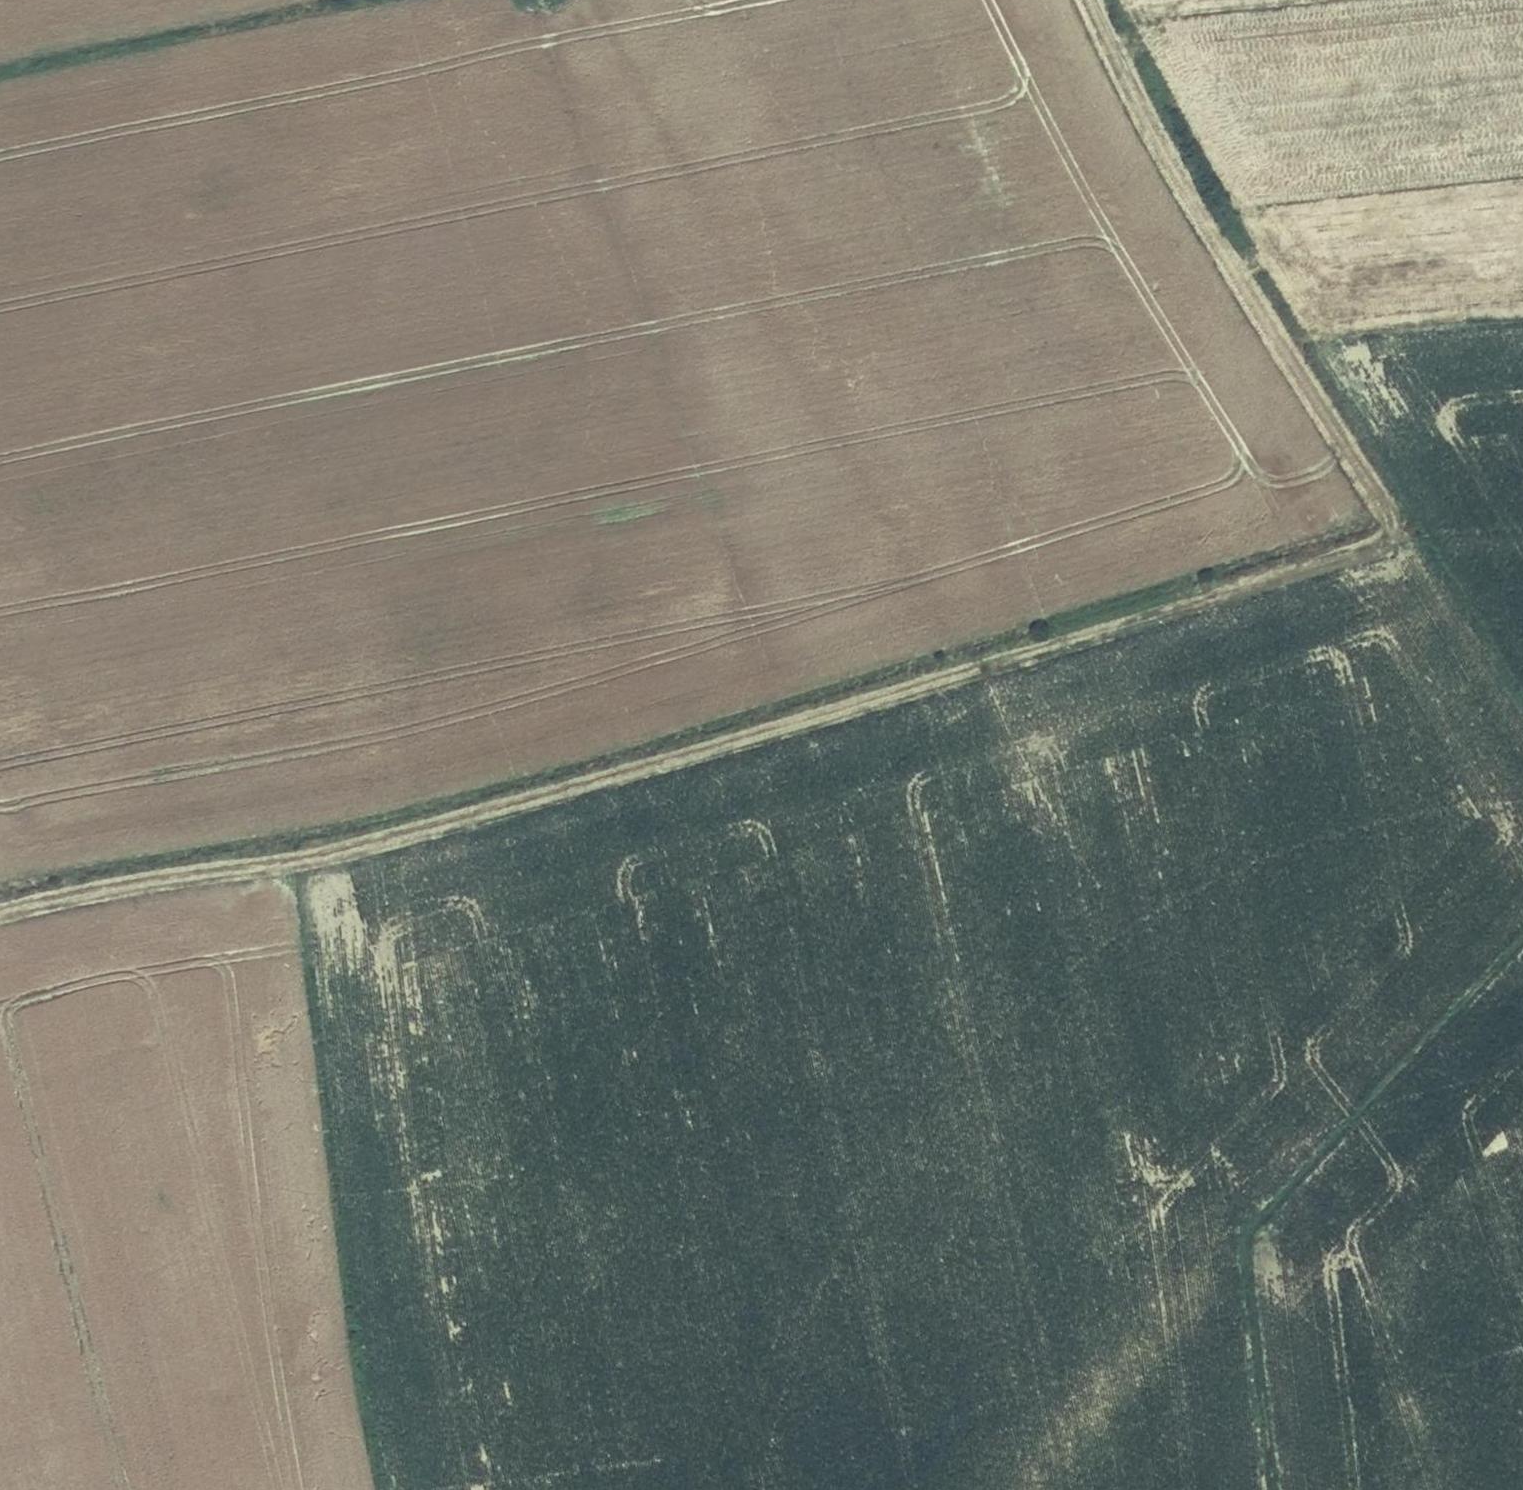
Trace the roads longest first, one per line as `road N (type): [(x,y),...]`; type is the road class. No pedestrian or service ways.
road 1 (track): [(0,903),(377,840),(1376,538),(1387,527),(1366,473),(1133,96),(1088,0)]

